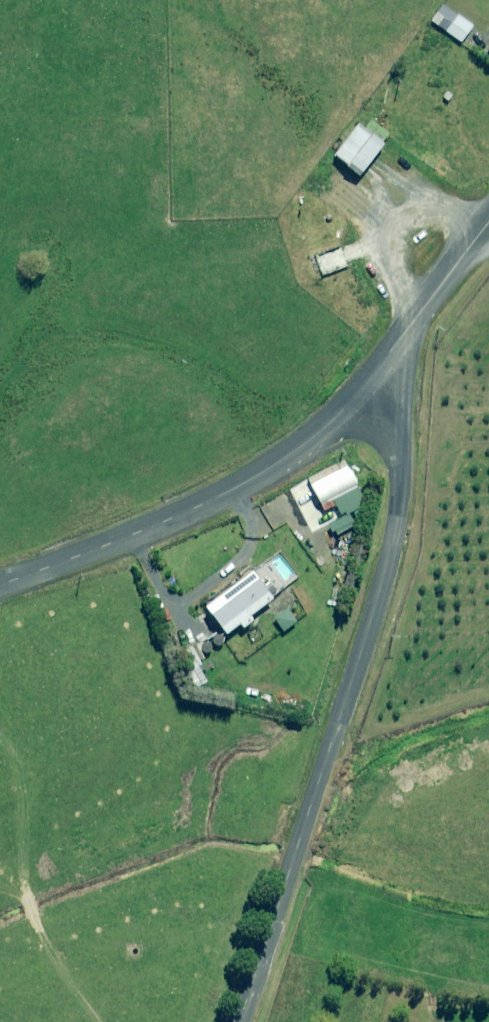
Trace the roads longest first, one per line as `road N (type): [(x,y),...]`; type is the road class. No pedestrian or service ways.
road 1 (unclassified): [(404,470),(372,617),(240,1021)]
road 2 (tertiary): [(341,413),(285,461),(198,509),(0,586)]
road 3 (tertiary): [(488,225),(390,354)]
road 4 (unclassified): [(390,354),(403,368),(404,470)]

